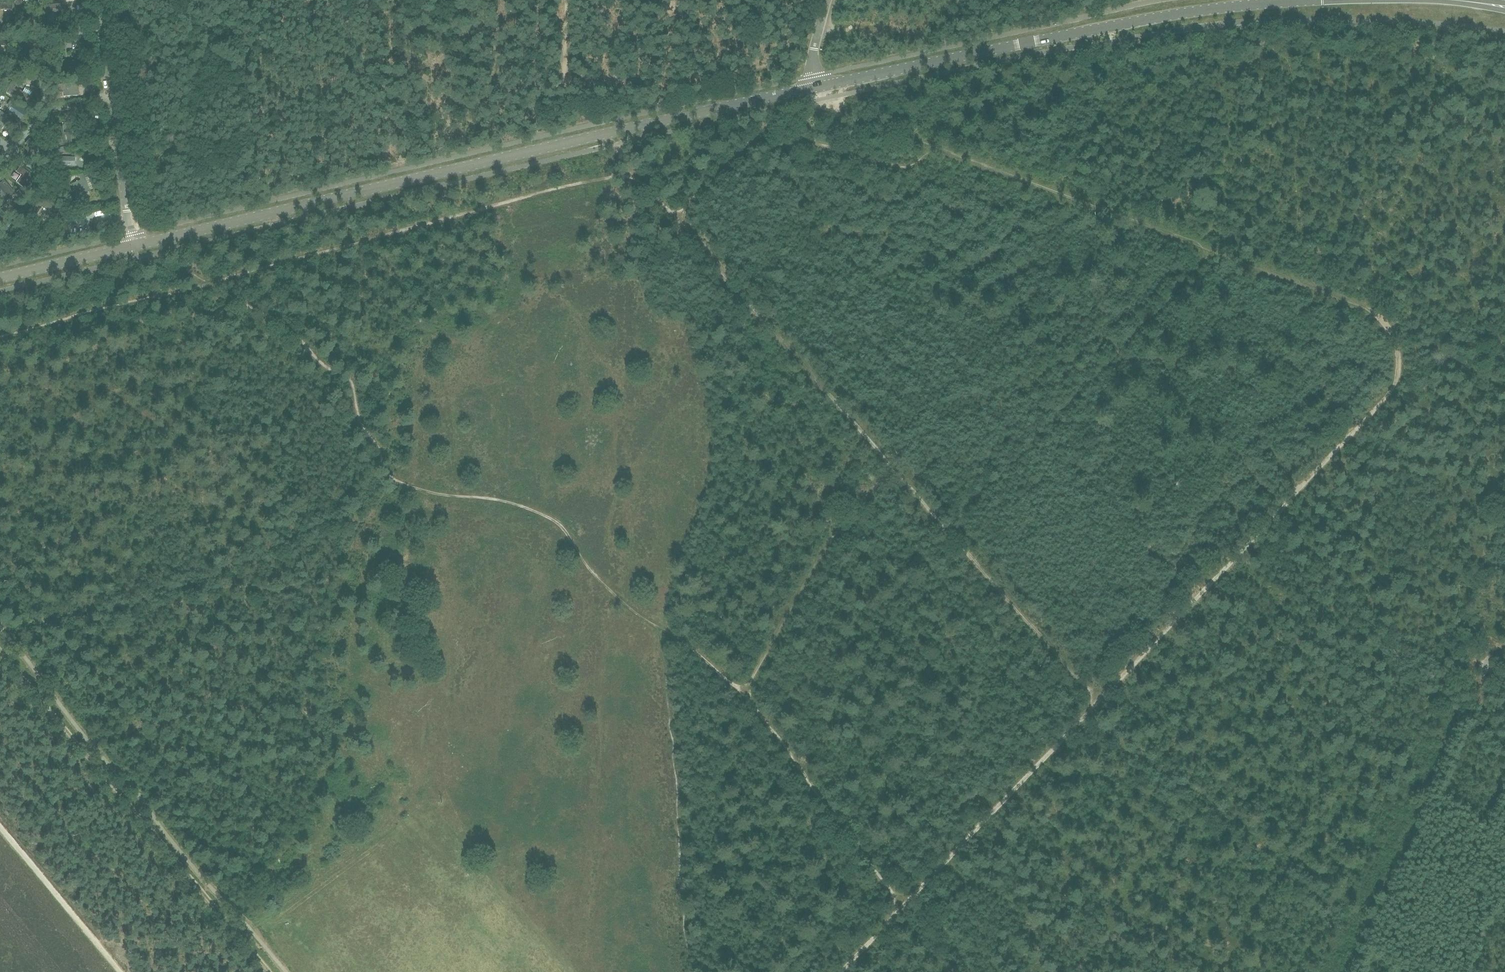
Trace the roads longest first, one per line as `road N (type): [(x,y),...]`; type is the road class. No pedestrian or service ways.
road 1 (track): [(742,691),(619,599),(552,518),(397,481),(360,424),(349,374),(329,370),(284,325),(212,282)]
road 2 (tertiary): [(131,246),(816,87)]
road 3 (track): [(1097,700),(1393,386),(1396,352),(1381,317),(1209,249)]
road 4 (track): [(634,171),(0,336)]
road 5 (track): [(840,971),(1097,700),(947,530)]
road 6 (tertiary): [(816,87),(1173,14),(1301,0)]
road 7 (track): [(0,650),(270,971)]
road 8 (track): [(1209,249),(823,99)]
road 9 (track): [(893,468),(634,171)]
road 10 (track): [(933,145),(914,165),(900,167),(821,144),(752,143),(675,217)]
road 11 (track): [(742,691),(838,528),(893,468)]
road 12 (track): [(901,906),(742,691)]
road 13 (unclassified): [(131,246),(102,0)]
road 14 (track): [(120,971),(0,826)]
road 15 (tertiary): [(0,277),(131,246)]

